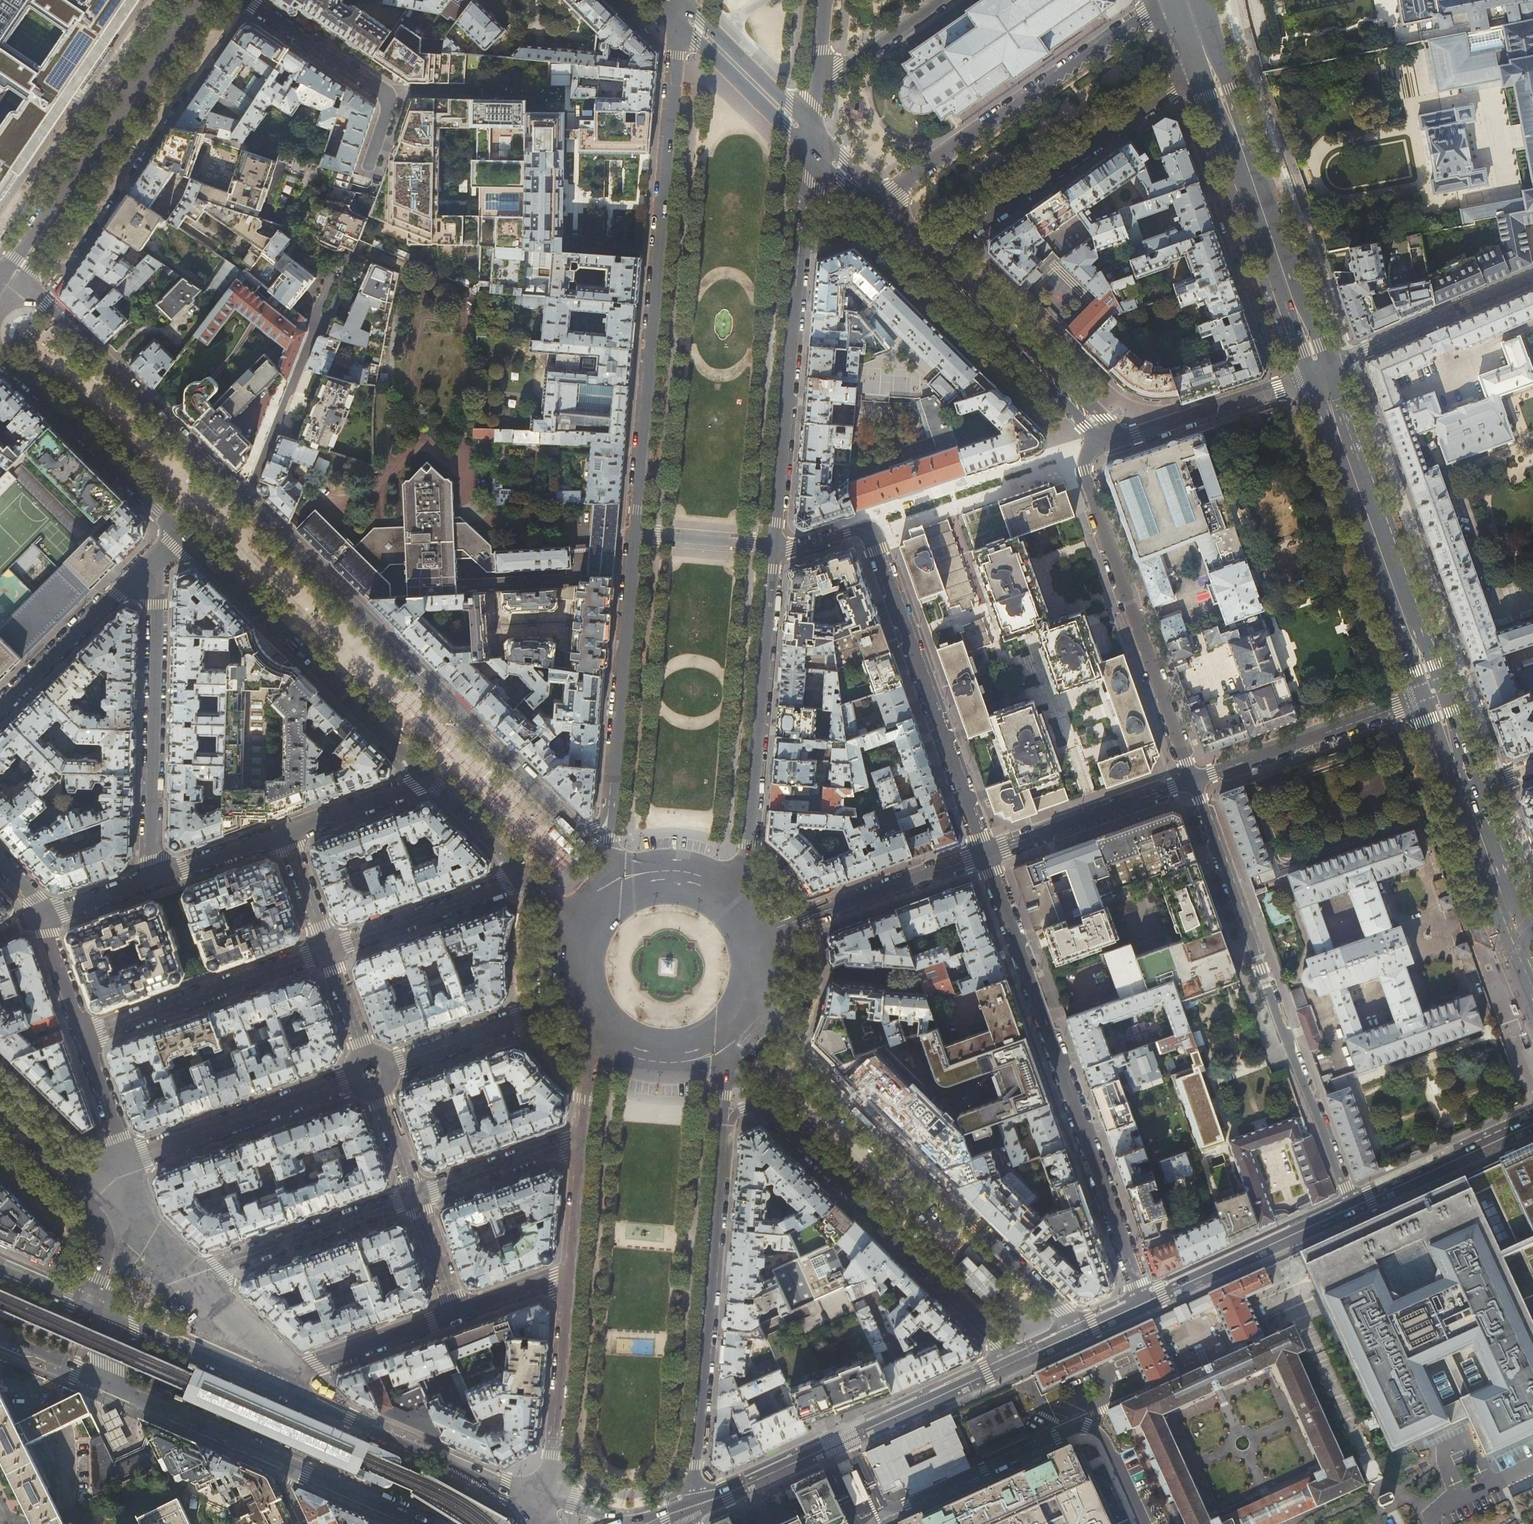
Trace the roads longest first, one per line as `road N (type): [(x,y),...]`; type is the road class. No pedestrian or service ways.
road 1 (residential): [(575,829),(15,274)]
road 2 (tertiary): [(679,10),(634,535)]
road 3 (residential): [(985,853),(1144,1302)]
road 4 (residential): [(1080,1331),(760,1004)]
road 5 (residential): [(1352,1207),(1192,780)]
road 6 (residential): [(775,548),(864,527),(875,532),(985,853)]
road 7 (tertiary): [(775,548),(811,142)]
road 8 (tertiary): [(694,1506),(723,1119)]
road 9 (residential): [(1192,780),(1084,471),(1093,448),(1114,441)]
road 10 (residential): [(764,1105),(1019,1359)]
road 11 (secondary): [(1019,1359),(694,1506)]
road 12 (residential): [(869,201),(1163,0)]
road 13 (residential): [(178,532),(430,781)]
road 14 (tertiary): [(735,896),(749,845),(775,548)]
road 15 (secondary): [(110,1387),(426,1523)]
road 16 (residential): [(1210,65),(925,256)]
road 17 (primary): [(1318,372),(1434,694)]
road 18 (tertiary): [(15,274),(200,0)]
road 19 (residential): [(153,879),(156,553)]
road 20 (primary): [(1210,65),(1318,372)]
road 21 (tertiary): [(634,535),(609,812)]
road 22 (secondary): [(544,1497),(291,1394)]
road 23 (tertiary): [(1114,441),(925,256)]
road 24 (residential): [(83,1037),(327,949)]
road 25 (tertiary): [(1192,780),(1434,694)]
road 26 (residential): [(0,355),(178,532)]
road 27 (residential): [(245,0),(393,100),(369,168)]
road 28 (residential): [(186,1279),(415,1196)]
road 29 (tertiary): [(760,934),(985,853)]
road 30 (residential): [(127,1160),(351,1079)]
road 31 (residential): [(1318,372),(1532,277)]
road 32 (secondary): [(1352,1207),(1144,1302)]
road 33 (tertiary): [(568,1275),(544,1497)]
road 34 (tertiary): [(985,853),(1192,780)]
road 35 (residential): [(0,706),(156,553)]
road 36 (tertiary): [(1114,441),(1318,372)]
road 37 (residential): [(327,949),(527,876)]
road 38 (secondary): [(291,1394),(102,1315)]
road 39 (secondary): [(1532,1124),(1352,1207)]
road 40 (residential): [(577,999),(391,1066)]
road 41 (tertiary): [(811,142),(789,104),(700,20),(679,10)]
road 42 (tertiary): [(679,10),(697,41),(787,131),(811,142)]
road 43 (residential): [(282,1379),(457,1314)]
road 44 (residential): [(415,1196),(580,1137)]
road 45 (residential): [(816,87),(945,0)]
road 46 (residential): [(430,781),(287,832)]
road 47 (primary): [(1468,791),(1513,930)]
road 48 (residential): [(287,832),(153,879)]
road 49 (residential): [(634,535),(775,548)]
road 50 (secondary): [(282,1379),(186,1279)]
road 51 (tertiary): [(580,1137),(568,1275)]
road 52 (residential): [(430,781),(527,876)]
road 53 (residential): [(83,1037),(127,1160)]
road 54 (tertiary): [(606,1041),(668,1063),(729,1046)]
road 55 (residential): [(41,918),(83,1037)]
road 56 (residential): [(415,1196),(457,1314)]
road 57 (residential): [(287,832),(327,949)]
road 58 (secondary): [(87,1196),(0,1113)]
road 59 (tertiary): [(735,896),(685,871),(622,879)]

